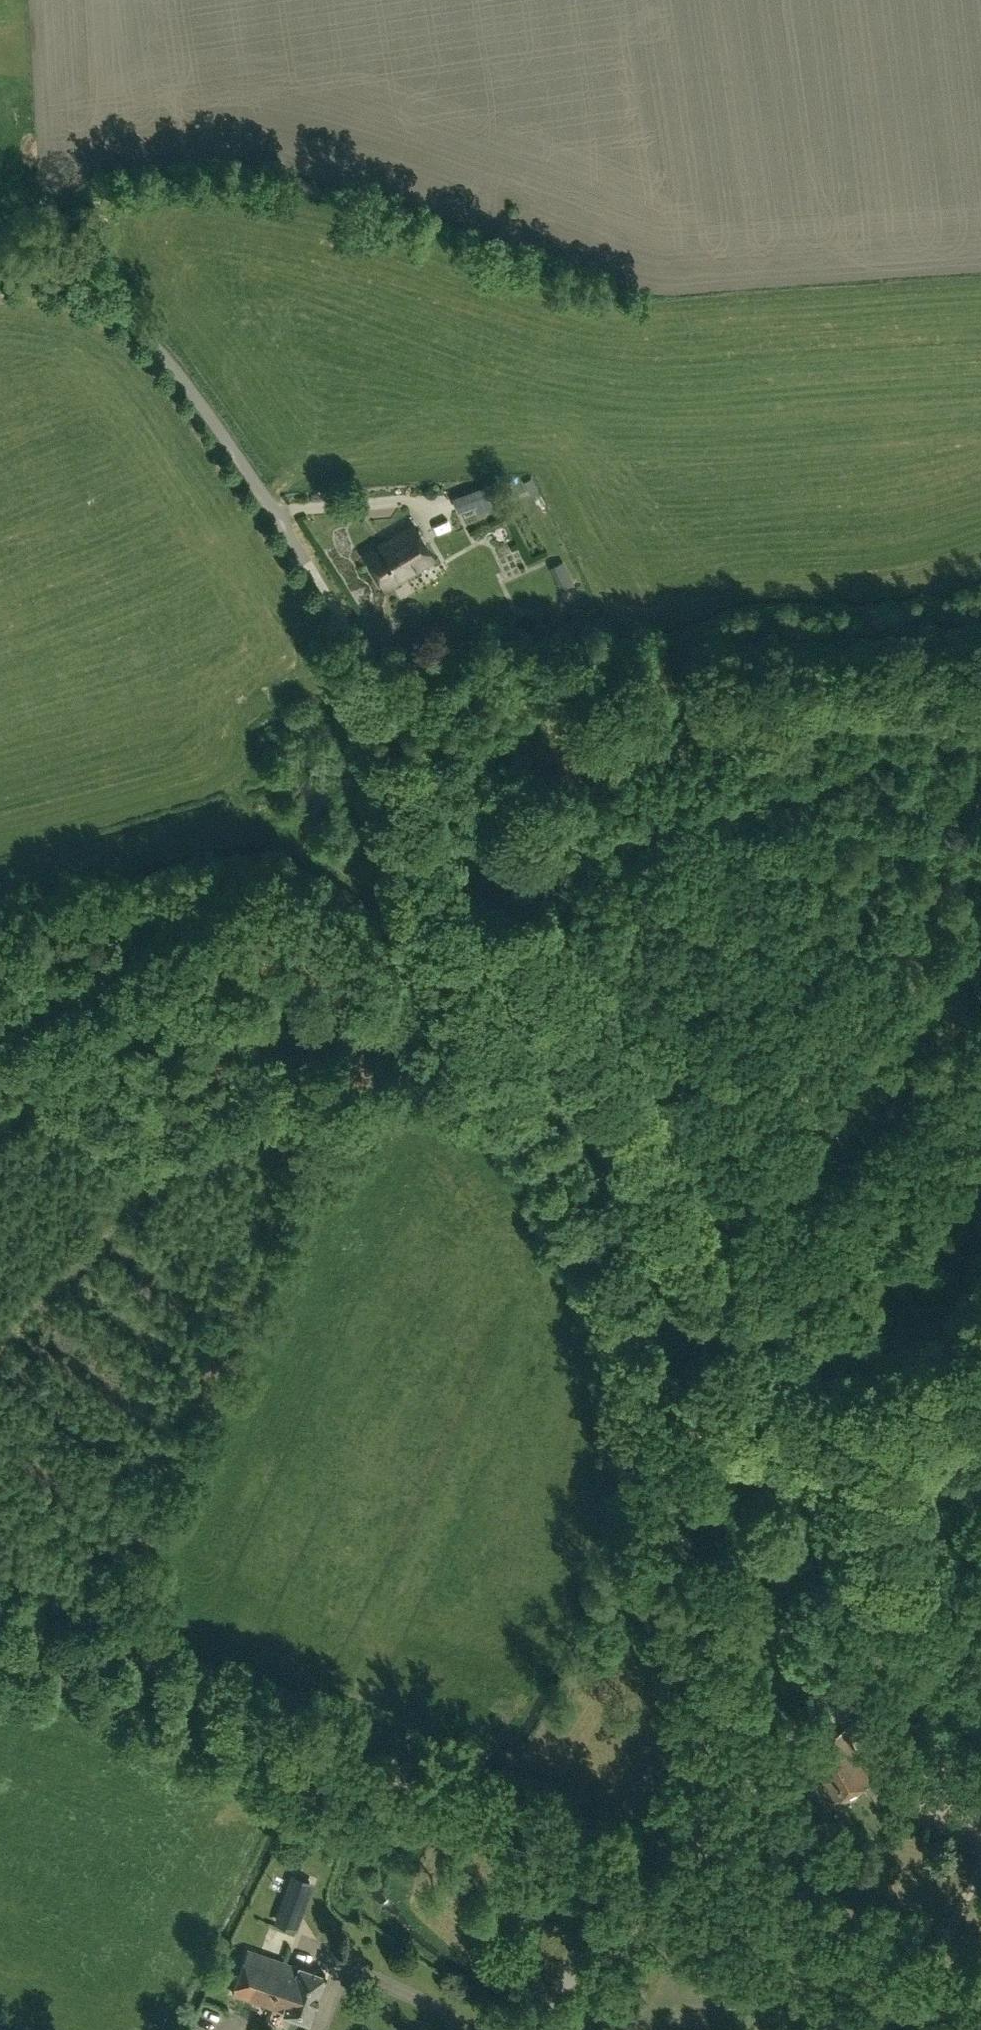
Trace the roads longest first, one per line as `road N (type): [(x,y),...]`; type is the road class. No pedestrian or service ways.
road 1 (track): [(668,1874),(0,1635)]
road 2 (unclassified): [(520,2029),(980,1544)]
road 3 (unclassified): [(385,718),(356,642),(323,586),(158,349),(82,292),(0,276)]
road 4 (track): [(668,1874),(980,1988)]

